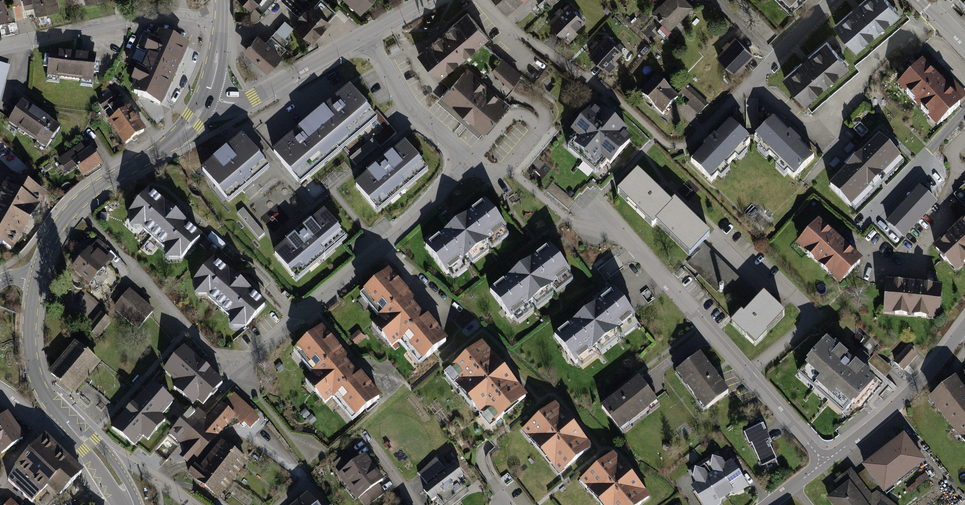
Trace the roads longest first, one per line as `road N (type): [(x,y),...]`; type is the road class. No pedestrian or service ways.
road 1 (residential): [(366,33),(413,110),(470,161),(431,205),(234,375),(137,270)]
road 2 (residential): [(825,462),(624,237),(582,215)]
road 3 (tertiary): [(208,97),(173,141),(70,212),(36,281)]
road 4 (residential): [(220,21),(159,12),(0,45)]
road 5 (residential): [(964,326),(918,384),(825,462)]
road 6 (residential): [(208,97),(249,100),(366,33)]
road 7 (tertiary): [(36,281),(32,367),(73,427)]

